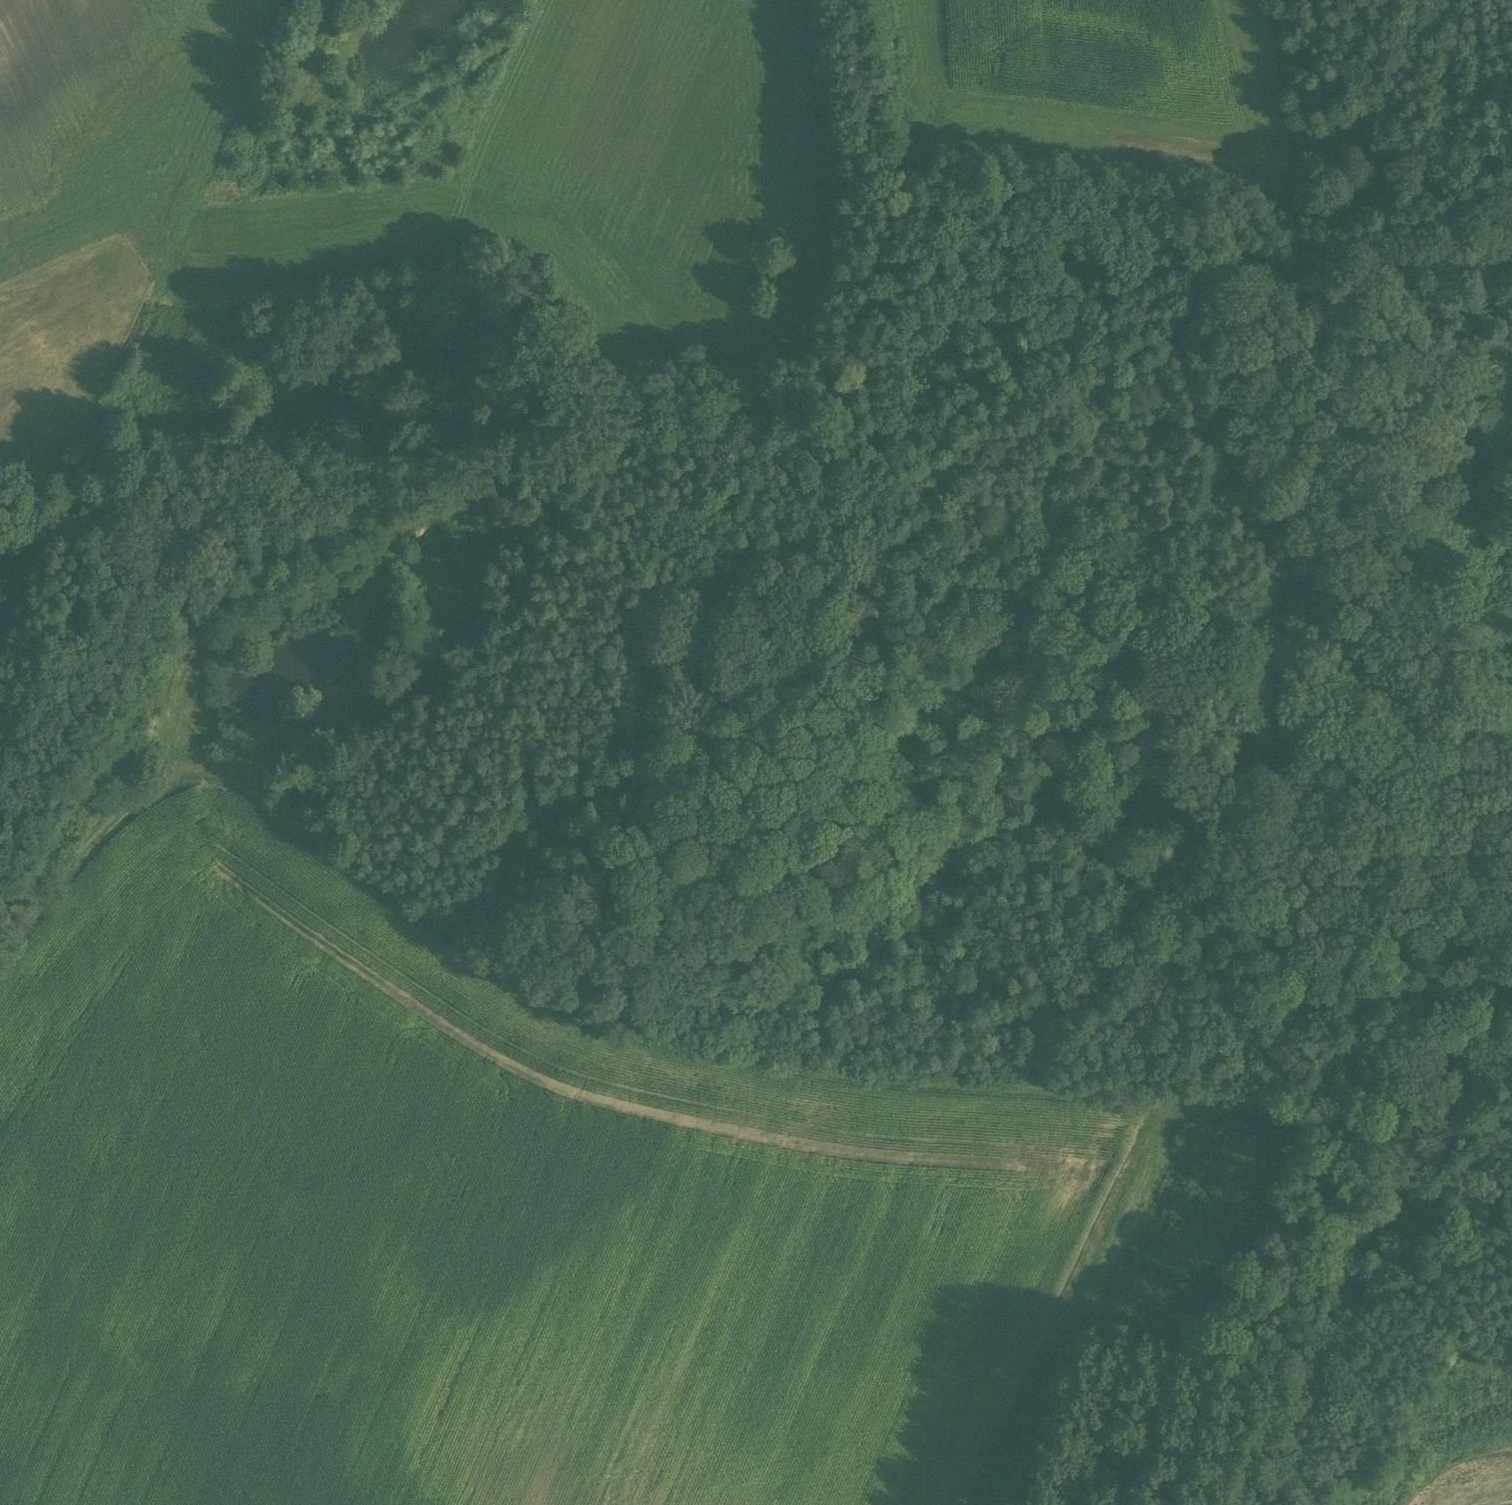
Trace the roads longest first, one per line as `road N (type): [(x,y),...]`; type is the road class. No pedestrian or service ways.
road 1 (track): [(0,966),(59,884),(141,800),(186,772),(209,771),(249,786),(525,979),(593,1013),(818,1063),(1187,1088)]

